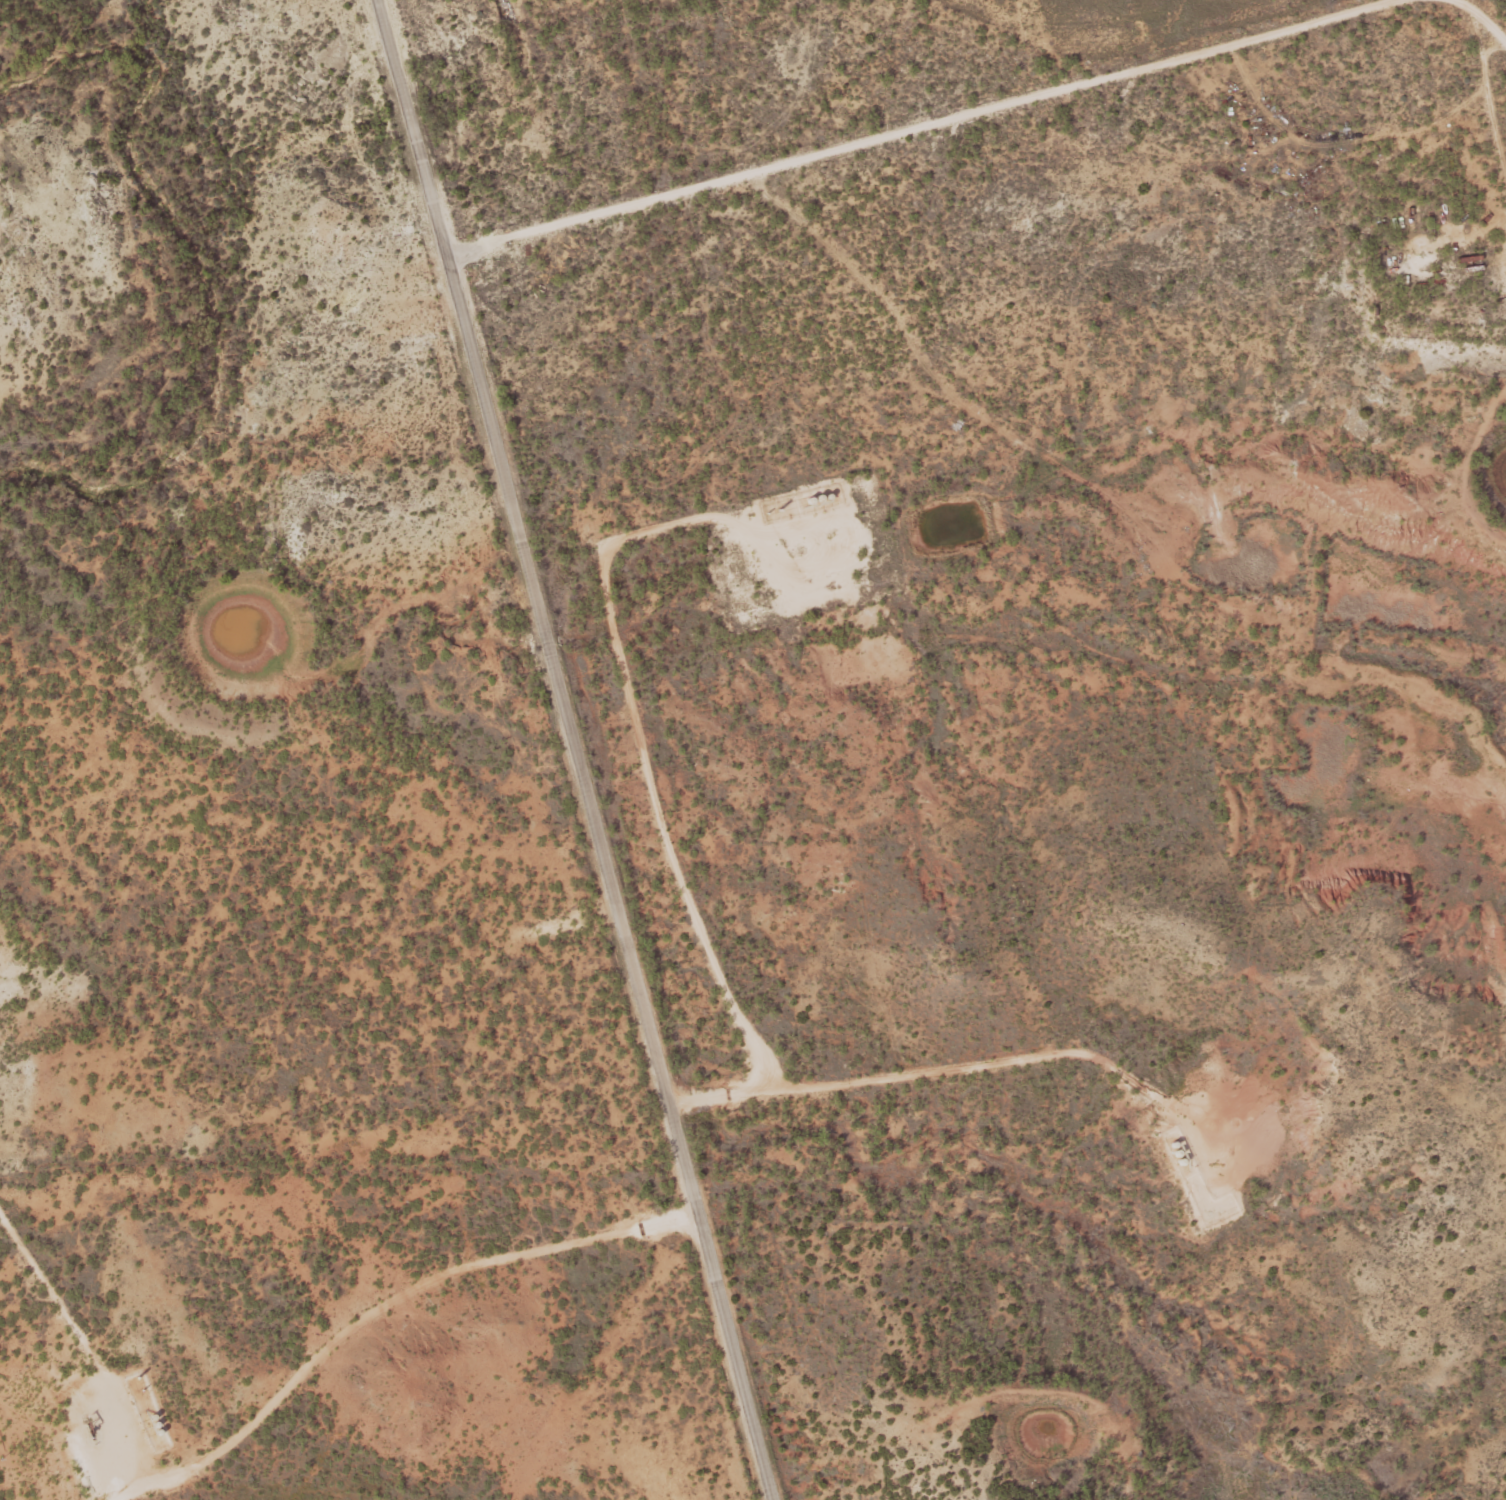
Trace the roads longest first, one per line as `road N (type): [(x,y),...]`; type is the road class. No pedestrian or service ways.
road 1 (residential): [(762,1499),(446,257)]
road 2 (residential): [(446,257),(380,0)]

